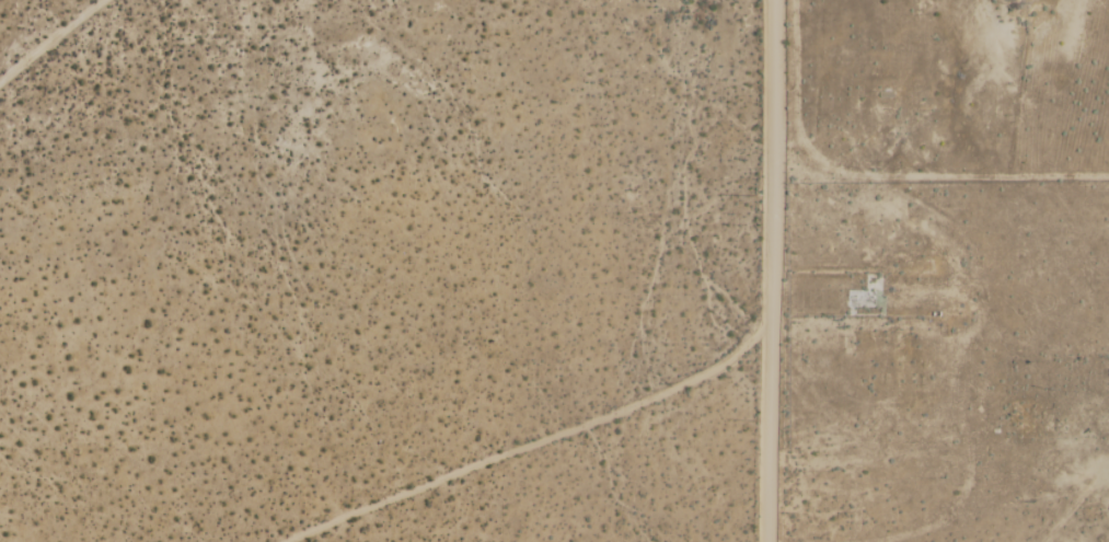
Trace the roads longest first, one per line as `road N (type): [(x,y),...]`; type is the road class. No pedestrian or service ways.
road 1 (track): [(768,541),(770,0)]
road 2 (track): [(769,323),(723,361),(663,391),(286,541)]

